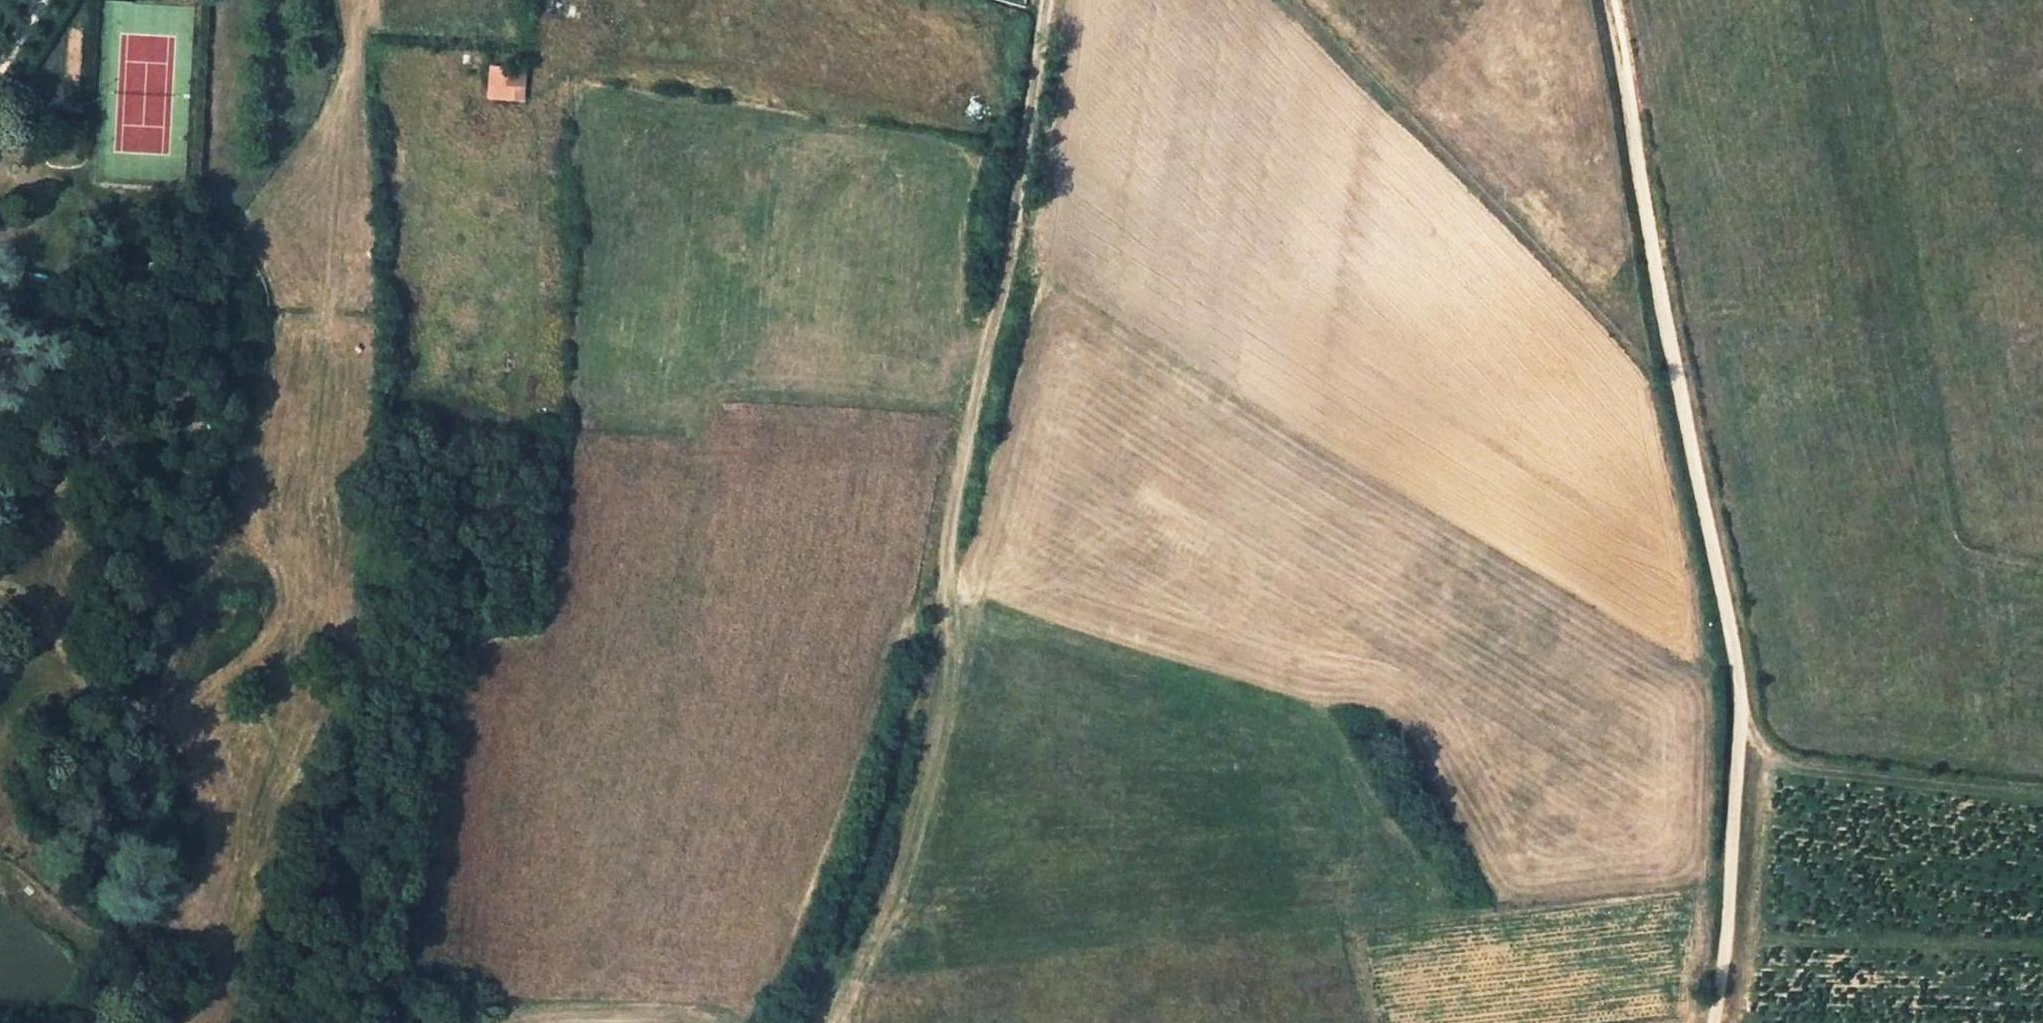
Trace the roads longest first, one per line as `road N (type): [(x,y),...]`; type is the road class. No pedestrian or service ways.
road 1 (unclassified): [(1611,0),(1675,373),(1737,668),(1740,756),(1716,1022)]
road 2 (track): [(824,960),(937,619),(1007,267),(1048,0)]

